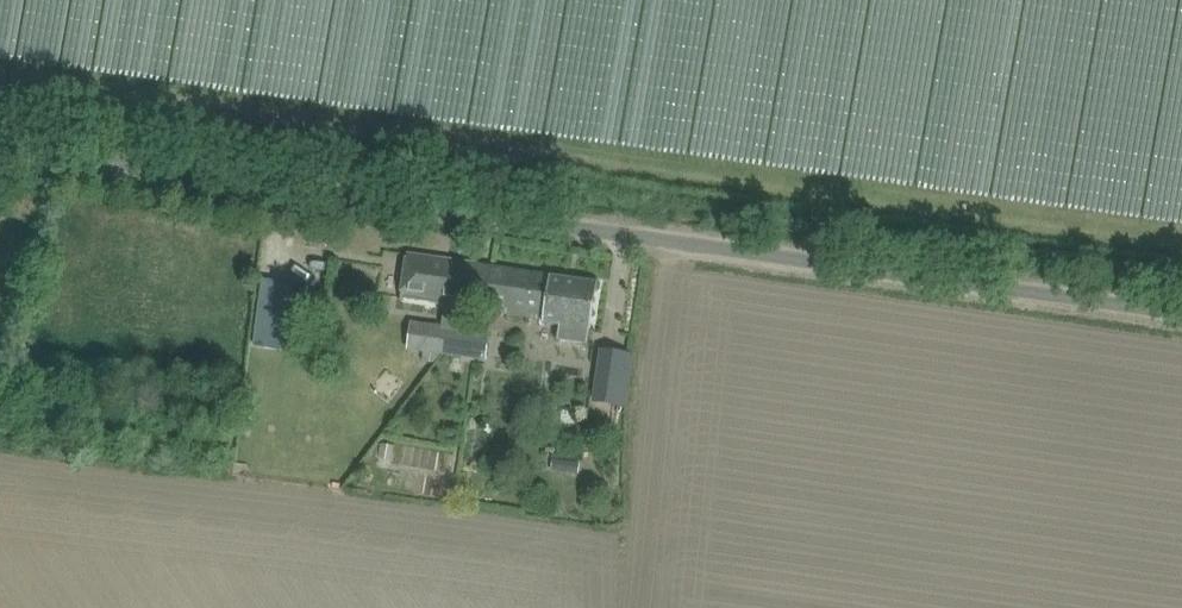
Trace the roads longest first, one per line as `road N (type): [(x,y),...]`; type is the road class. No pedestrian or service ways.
road 1 (unclassified): [(1181,311),(0,140)]

